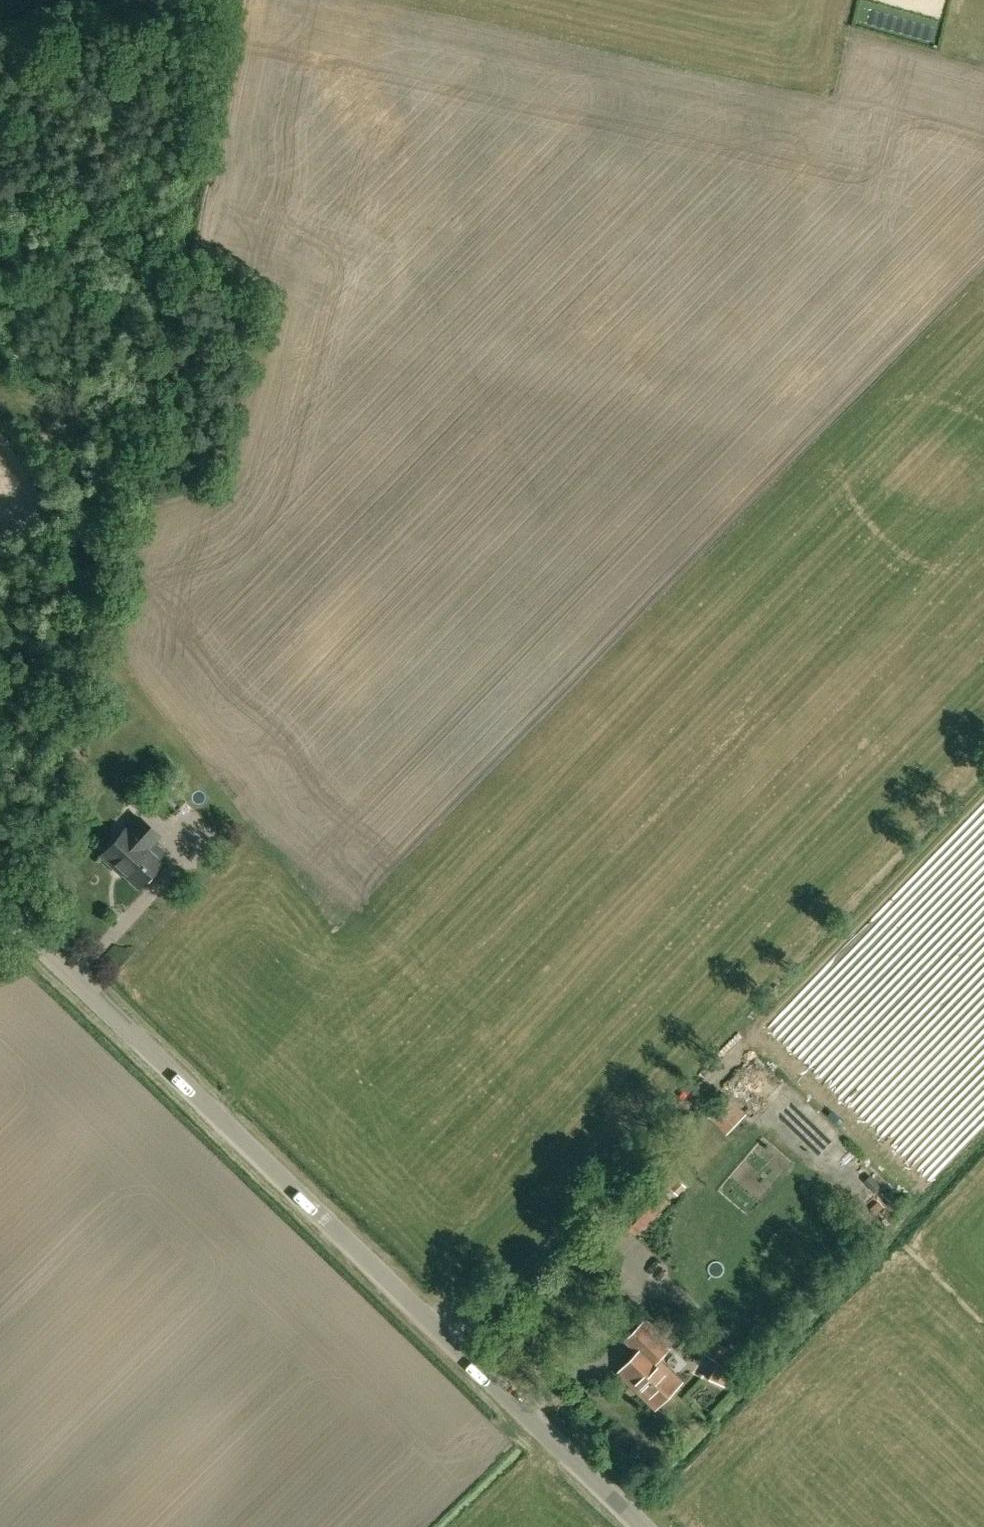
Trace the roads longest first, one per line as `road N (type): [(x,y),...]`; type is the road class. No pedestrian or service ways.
road 1 (unclassified): [(645,1526),(0,906)]

